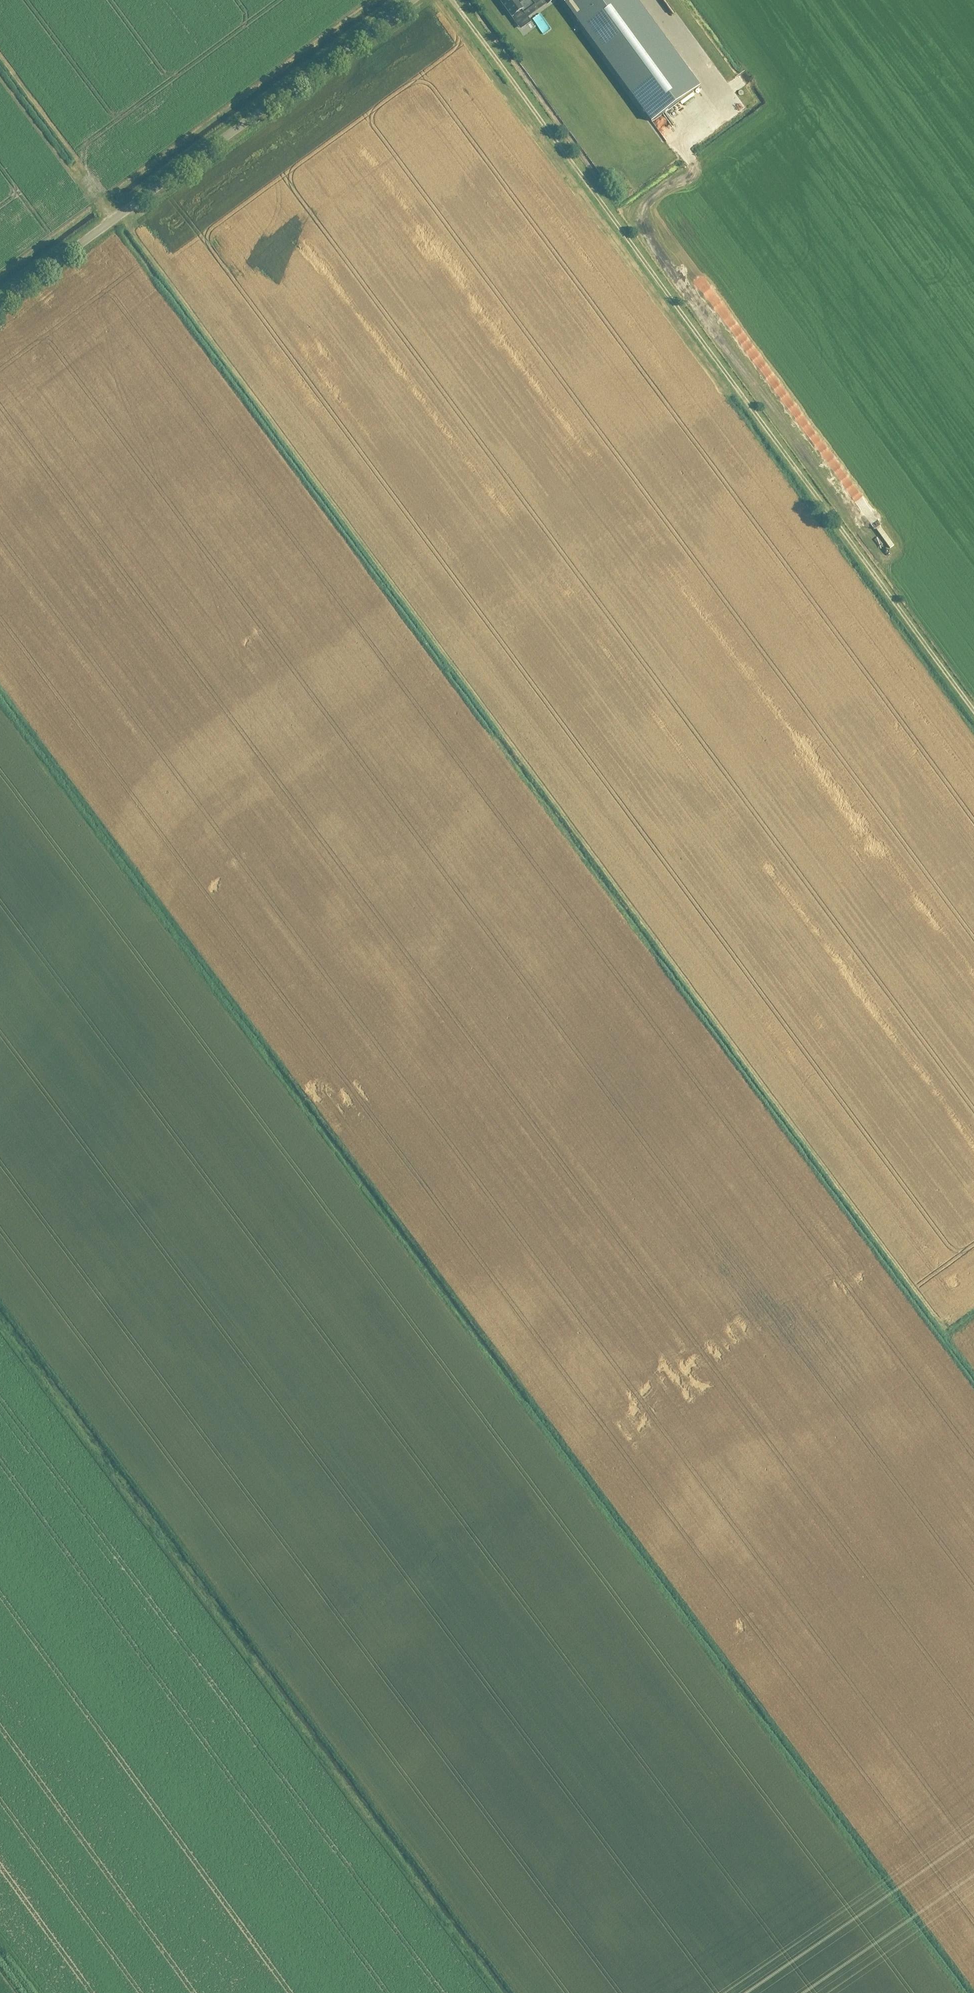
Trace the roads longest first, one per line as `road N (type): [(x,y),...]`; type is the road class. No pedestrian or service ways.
road 1 (unclassified): [(0,304),(414,0)]

